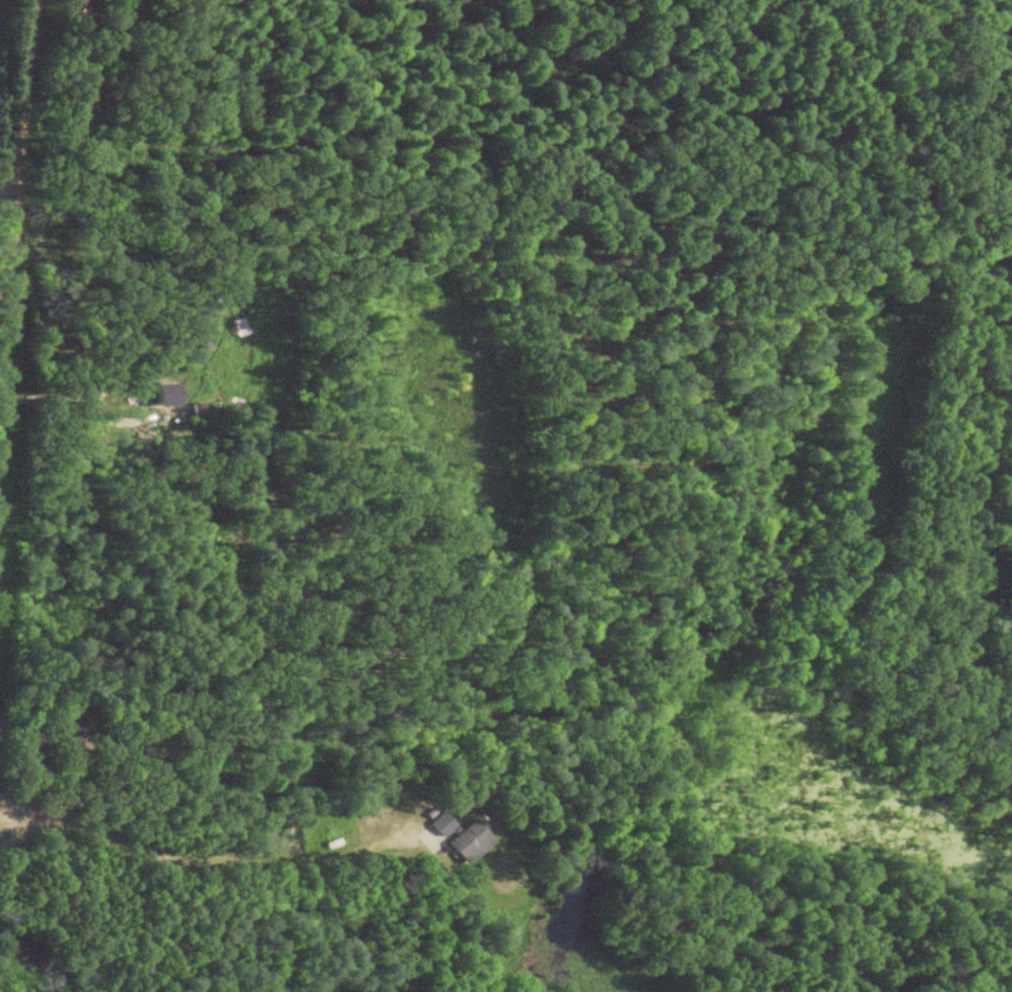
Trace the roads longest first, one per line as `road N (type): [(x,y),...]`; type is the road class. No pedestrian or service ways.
road 1 (residential): [(0,370),(34,0)]

